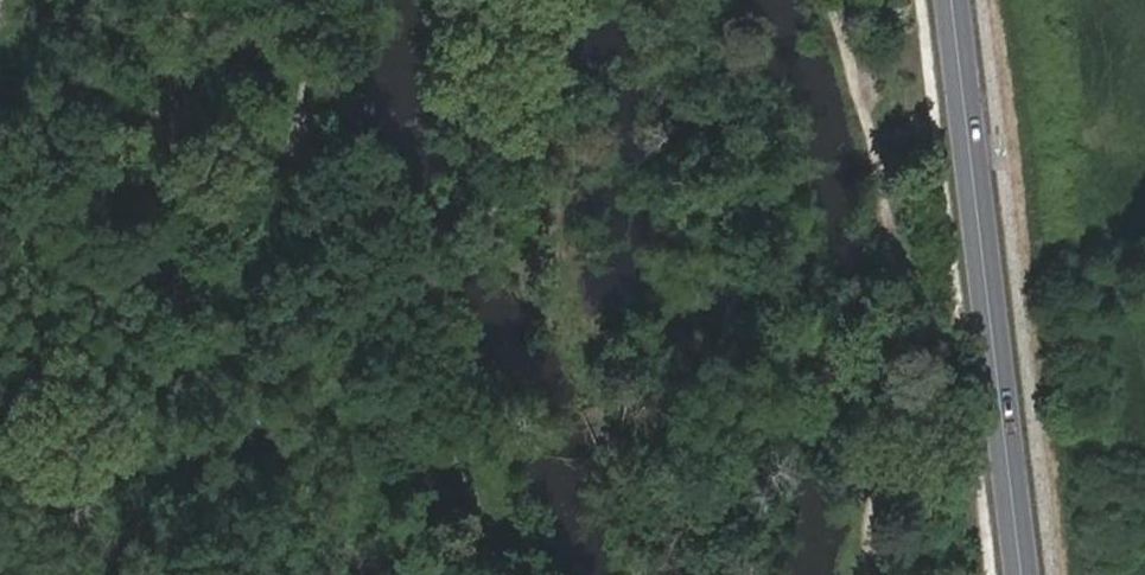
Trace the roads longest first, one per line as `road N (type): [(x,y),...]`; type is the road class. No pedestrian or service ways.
road 1 (secondary): [(954,0),(1021,574)]

